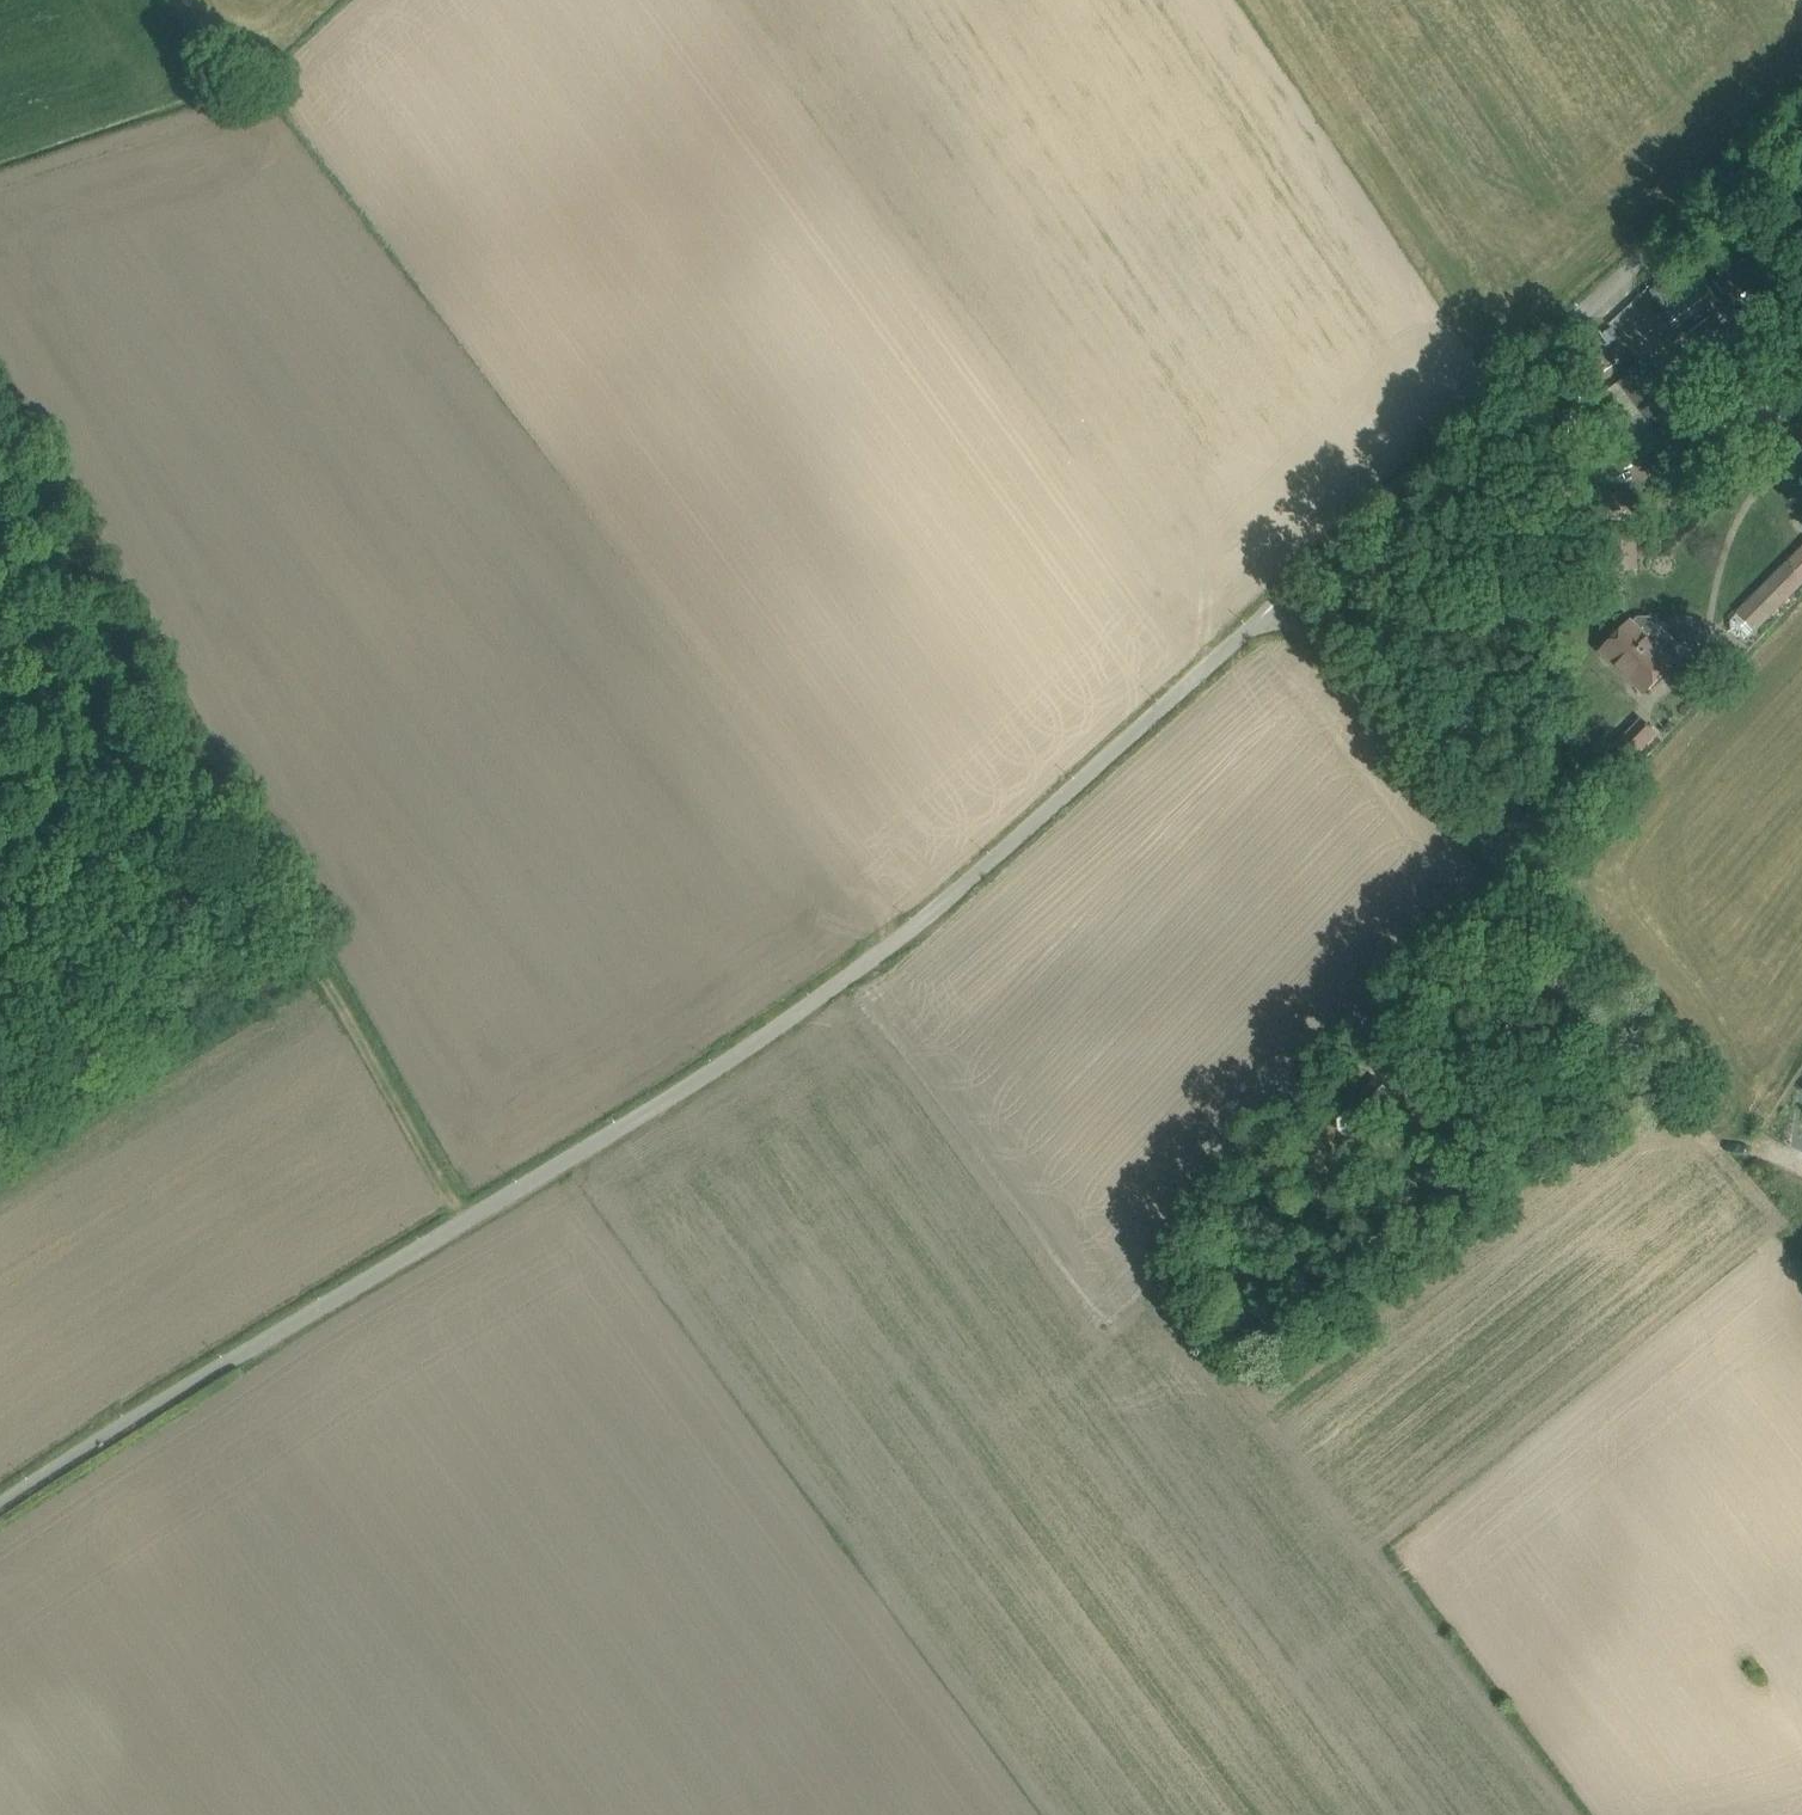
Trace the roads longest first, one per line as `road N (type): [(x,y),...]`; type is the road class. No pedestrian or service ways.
road 1 (unclassified): [(0,1504),(750,1045),(966,881),(1261,617),(1314,629)]
road 2 (unclassified): [(1314,629),(1303,574),(1801,102)]
road 3 (unclassified): [(1314,629),(1519,890)]

